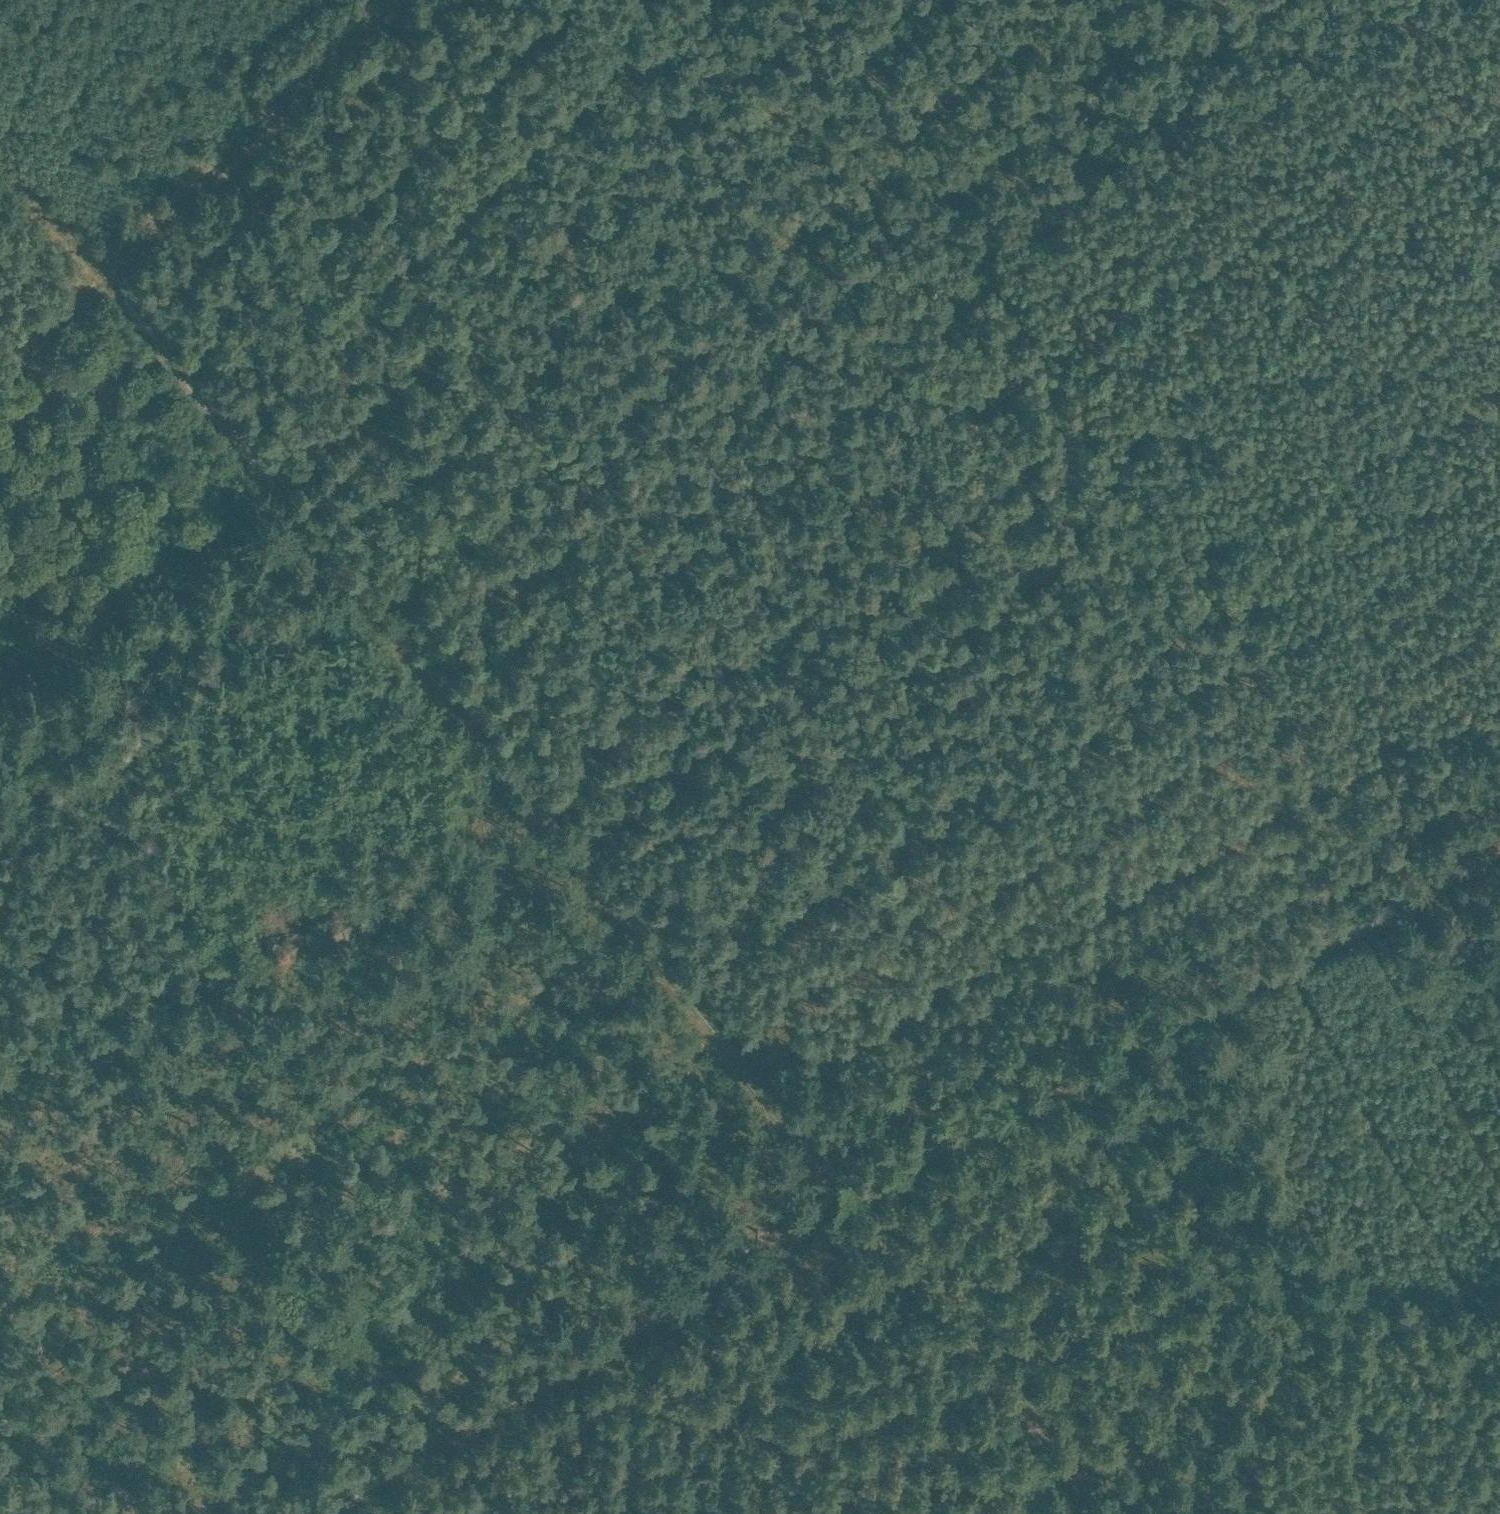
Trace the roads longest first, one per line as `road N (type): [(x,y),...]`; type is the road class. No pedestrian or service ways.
road 1 (track): [(310,1513),(863,1186),(1499,844)]
road 2 (track): [(0,376),(396,0)]
road 3 (track): [(1139,1513),(919,1242),(863,1186)]

